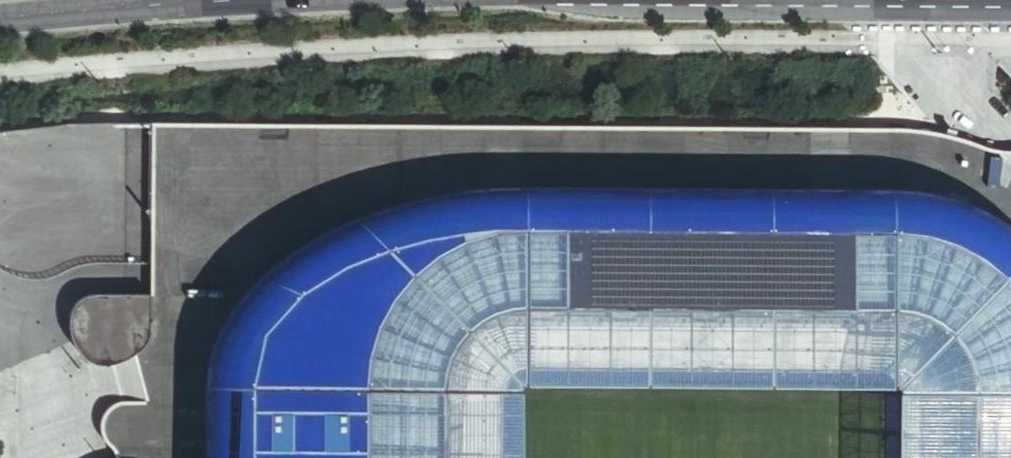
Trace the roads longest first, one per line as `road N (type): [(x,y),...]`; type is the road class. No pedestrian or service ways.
road 1 (primary): [(0,21),(287,0)]

